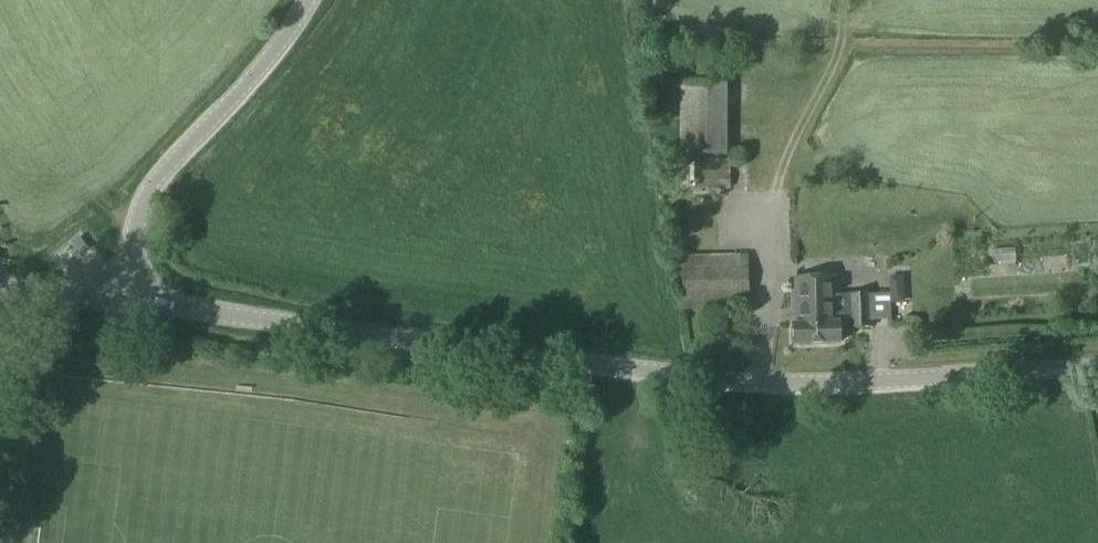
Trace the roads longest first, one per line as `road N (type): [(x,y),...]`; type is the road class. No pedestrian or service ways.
road 1 (tertiary): [(1097,367),(756,386),(128,301)]
road 2 (tertiary): [(128,301),(147,190),(310,0)]
road 3 (tertiary): [(128,301),(0,291)]

